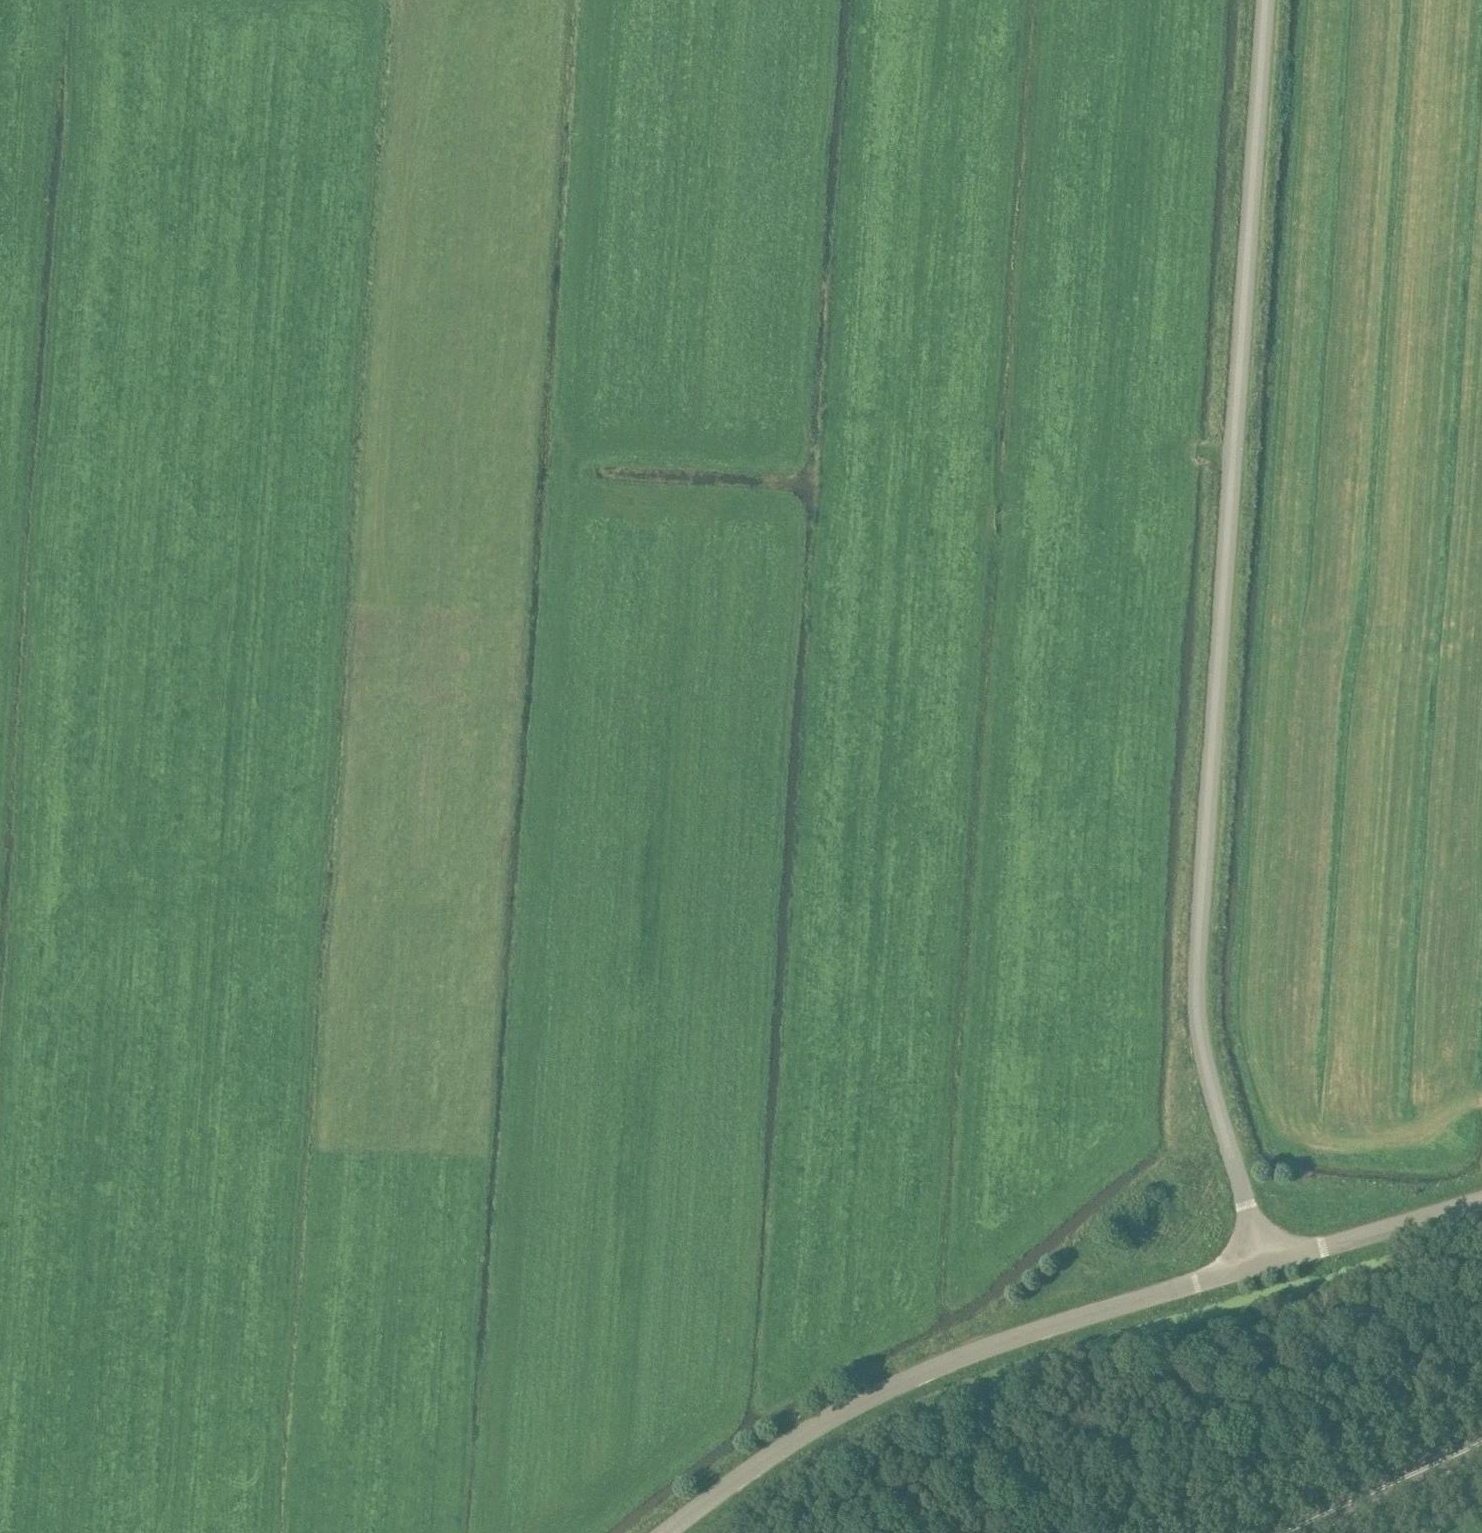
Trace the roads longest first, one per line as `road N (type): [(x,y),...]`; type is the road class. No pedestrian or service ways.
road 1 (track): [(598,0),(573,434),(488,1532)]
road 2 (unclassified): [(1260,1259),(1195,1007),(1264,0)]
road 3 (unclassified): [(669,1532),(853,1401),(943,1361),(1260,1259)]
road 4 (unclassified): [(1260,1259),(1481,1200)]
road 5 (primary): [(1481,1442),(1280,1532)]

